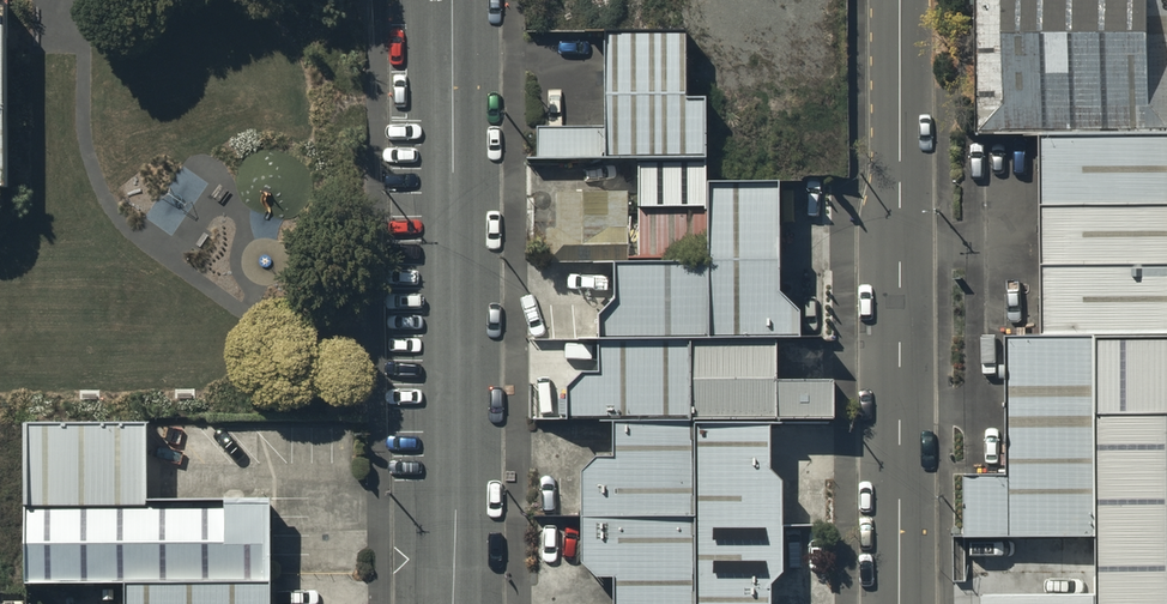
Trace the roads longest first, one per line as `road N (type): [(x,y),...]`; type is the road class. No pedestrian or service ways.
road 1 (tertiary): [(450,0),(449,603)]
road 2 (unclassified): [(898,0),(899,603)]

